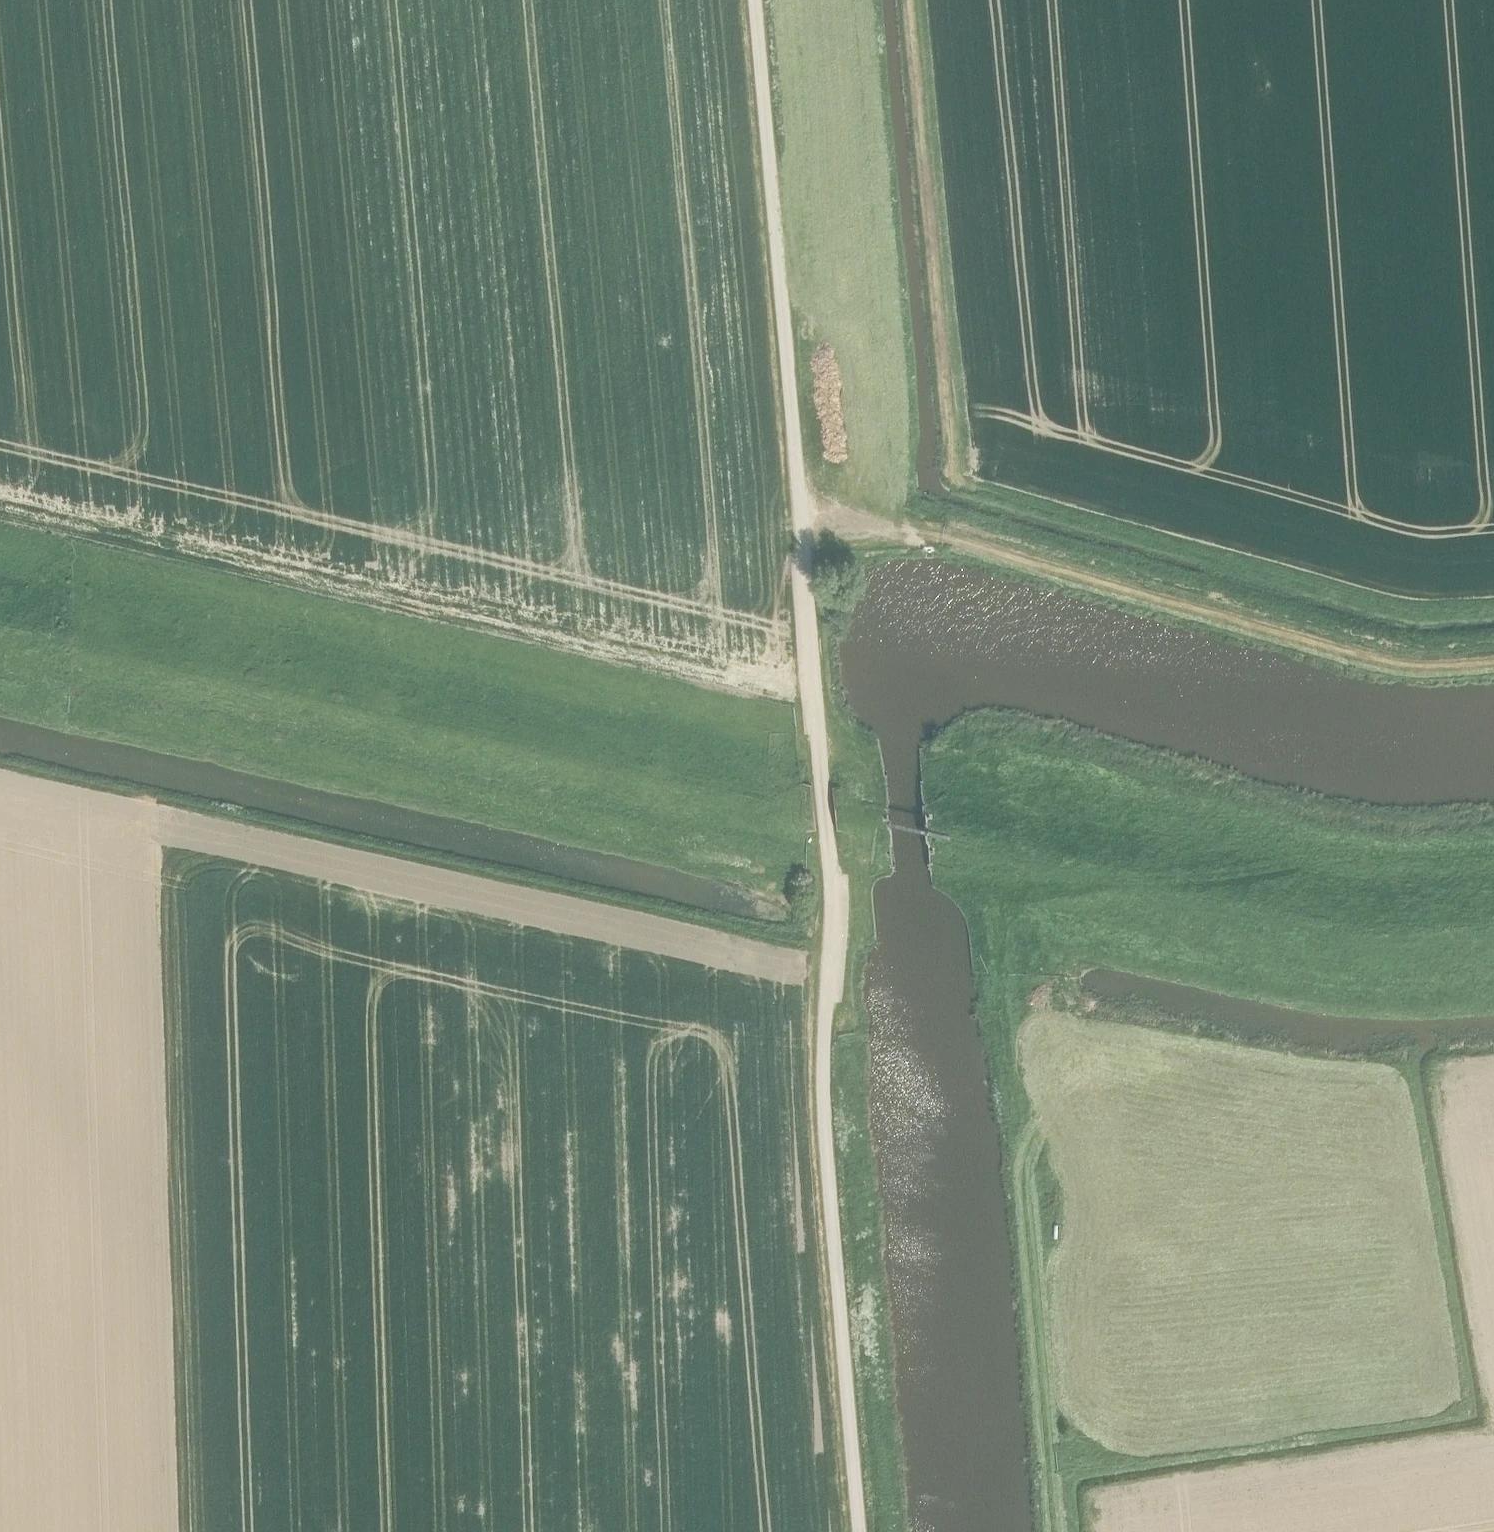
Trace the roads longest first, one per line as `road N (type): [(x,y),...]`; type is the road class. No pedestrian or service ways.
road 1 (unclassified): [(858,1531),(819,1091),(832,878),(753,0)]

